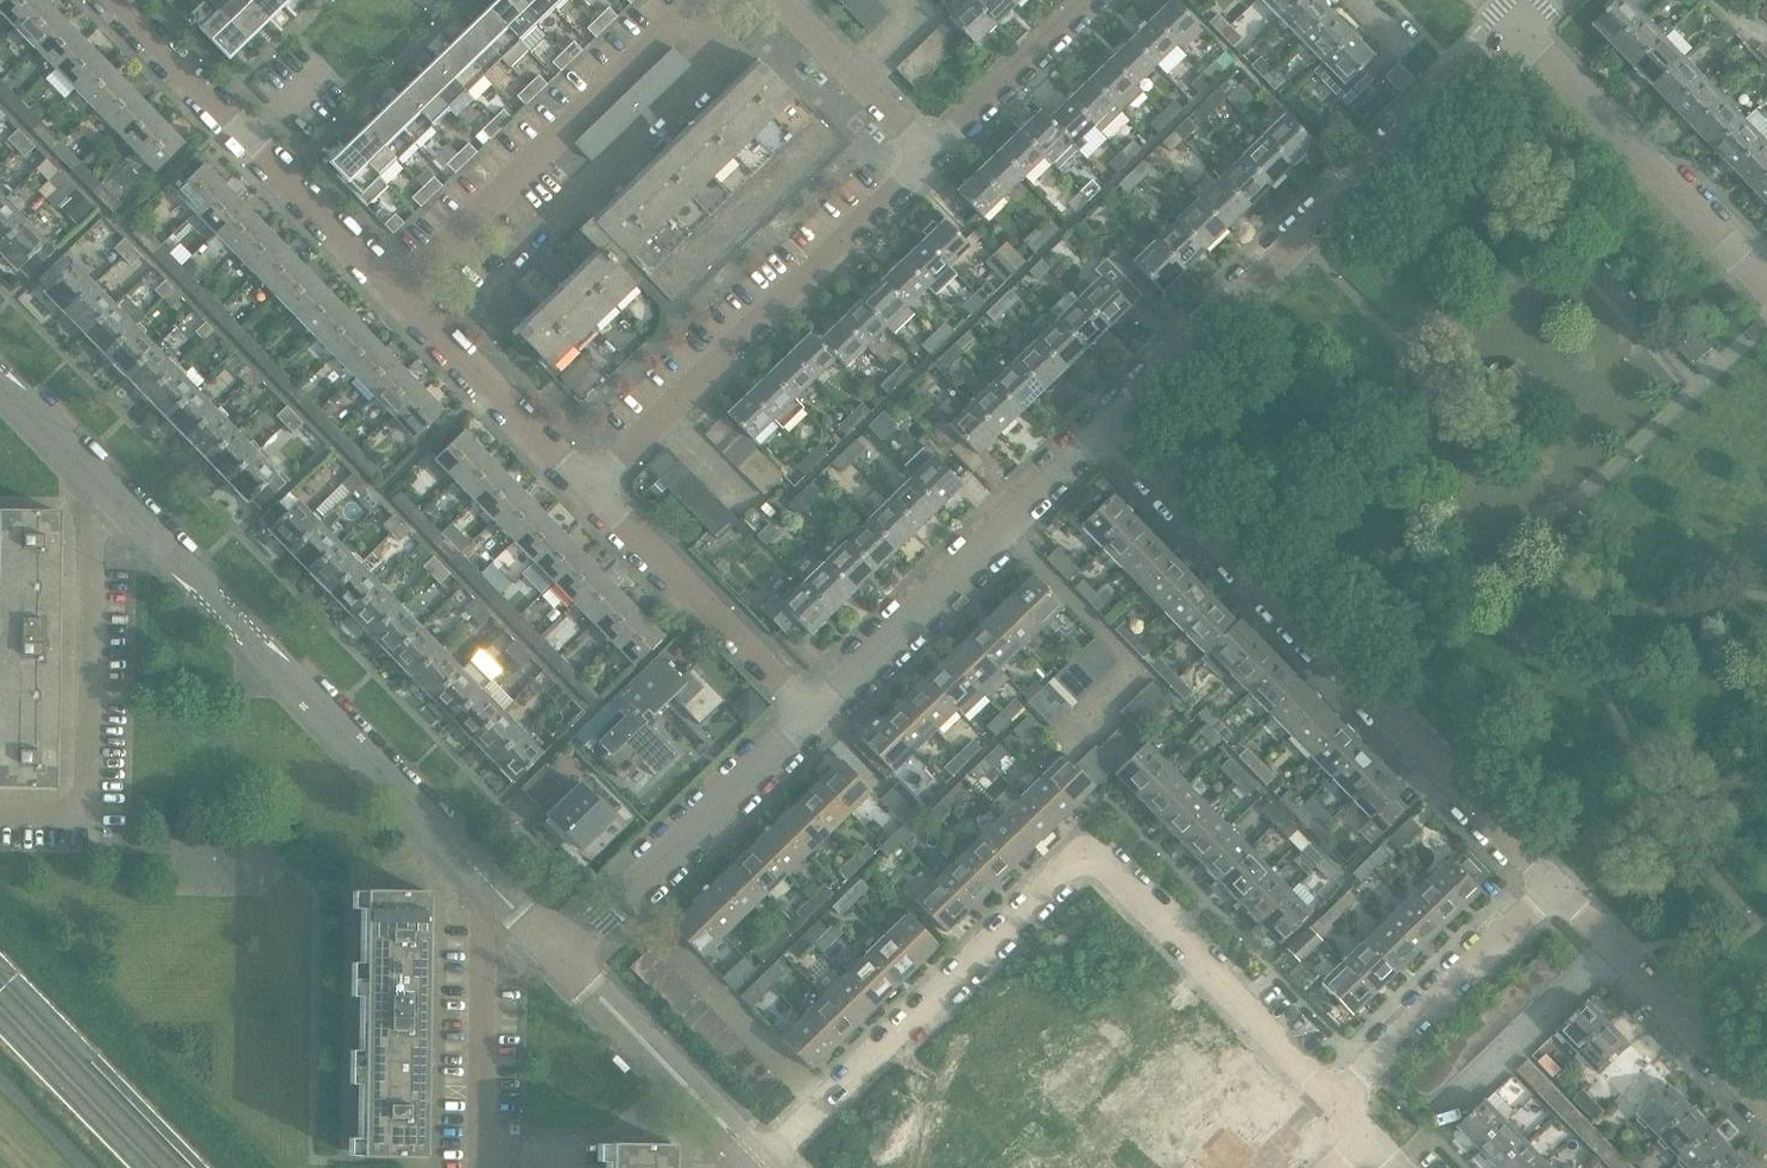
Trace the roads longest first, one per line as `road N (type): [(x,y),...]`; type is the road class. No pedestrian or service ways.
road 1 (residential): [(765,1164),(1088,852),(1332,1107)]
road 2 (residential): [(1552,885),(1112,428)]
road 3 (tertiary): [(489,880),(88,468)]
road 4 (residential): [(1112,428),(1518,30)]
road 5 (residential): [(592,487),(923,165)]
road 6 (residential): [(0,806),(81,807),(88,468)]
road 7 (residential): [(391,286),(697,0)]
road 8 (residential): [(808,714),(1112,428)]
road 9 (residential): [(391,286),(117,0)]
road 10 (residential): [(562,1167),(563,1146),(483,1146),(489,880)]
road 11 (residential): [(1766,287),(1518,30)]
road 12 (residential): [(564,957),(808,714)]
road 13 (residential): [(808,714),(592,487)]
road 14 (residential): [(1332,1107),(1552,885)]
road 15 (residential): [(1766,1109),(1552,885)]
road 16 (residential): [(592,487),(391,286)]
road 17 (tertiary): [(737,1135),(564,957)]
road 18 (residential): [(923,165),(1088,0)]
road 19 (residential): [(923,165),(778,0)]
road 20 (tertiary): [(88,468),(0,378)]

